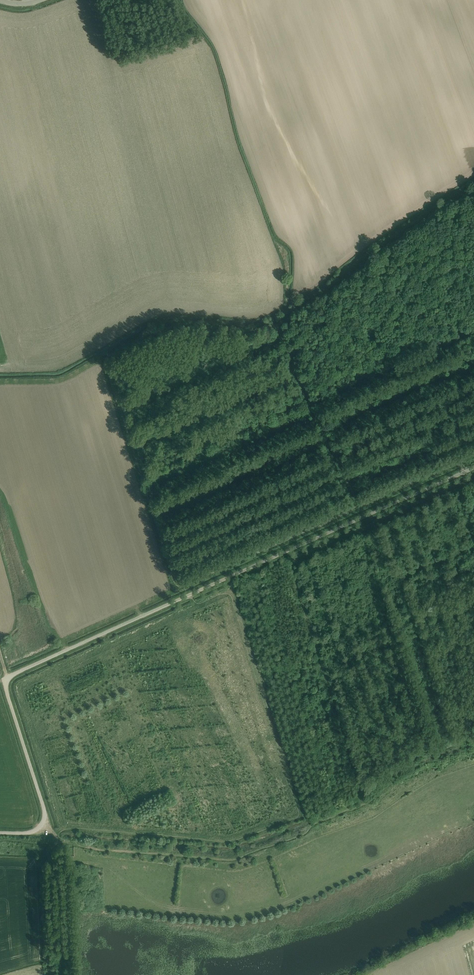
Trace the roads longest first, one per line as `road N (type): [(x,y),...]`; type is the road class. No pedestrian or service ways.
road 1 (unclassified): [(473,469),(11,676),(6,688),(45,817),(31,832),(0,833)]

